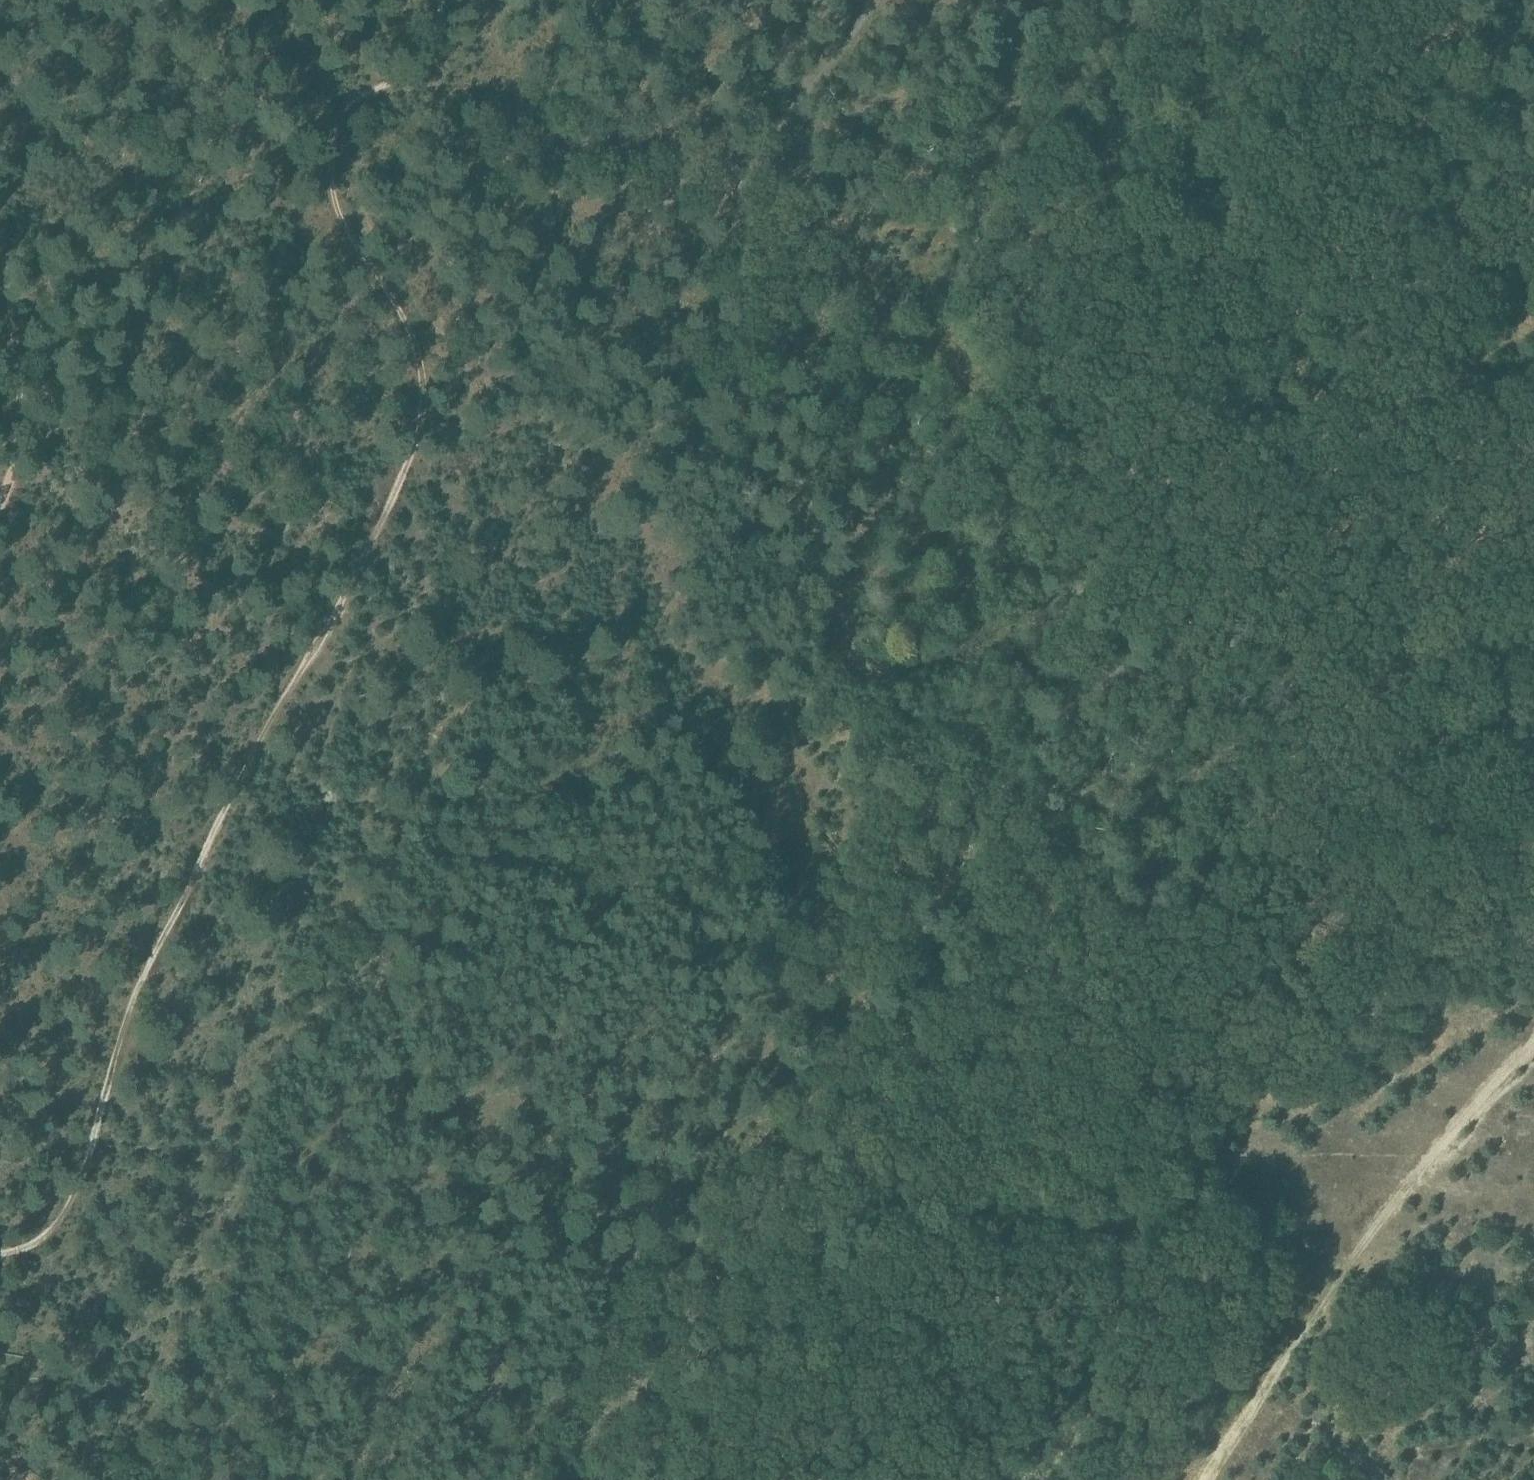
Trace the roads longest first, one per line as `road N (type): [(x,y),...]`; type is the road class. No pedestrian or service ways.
road 1 (track): [(420,0),(409,52),(343,113),(330,175),(343,221),(414,343),(422,396),(412,451),(272,711),(134,995),(89,1152),(52,1234),(25,1252),(0,1254)]
road 2 (track): [(1533,1053),(1313,1321),(1209,1479)]

